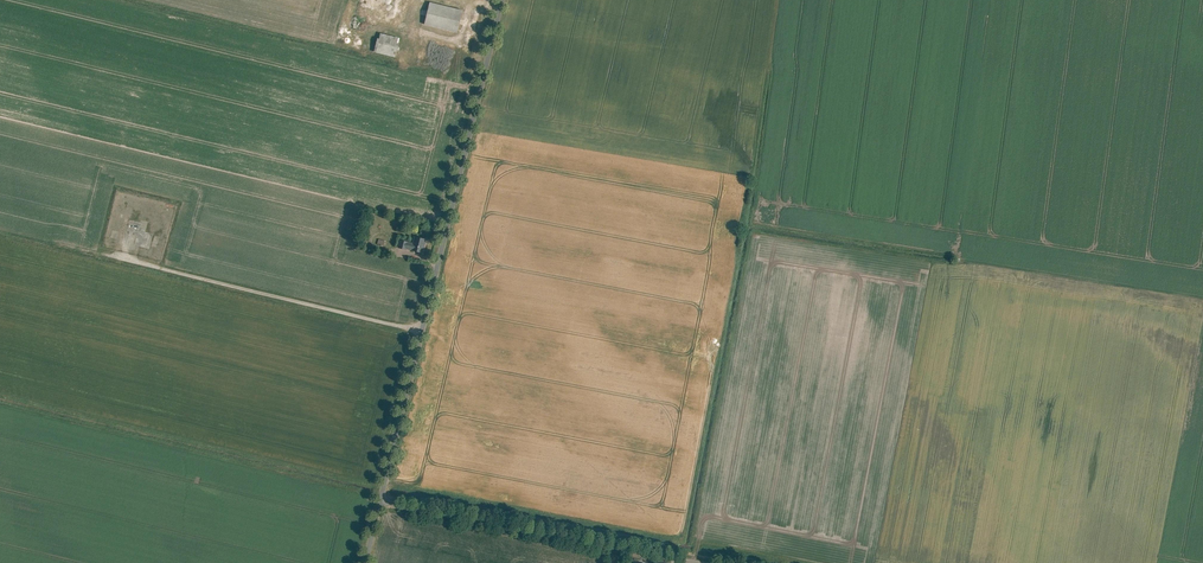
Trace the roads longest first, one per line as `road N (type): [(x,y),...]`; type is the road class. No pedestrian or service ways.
road 1 (unclassified): [(498,0),(376,495)]
road 2 (unclassified): [(376,495),(723,562)]

